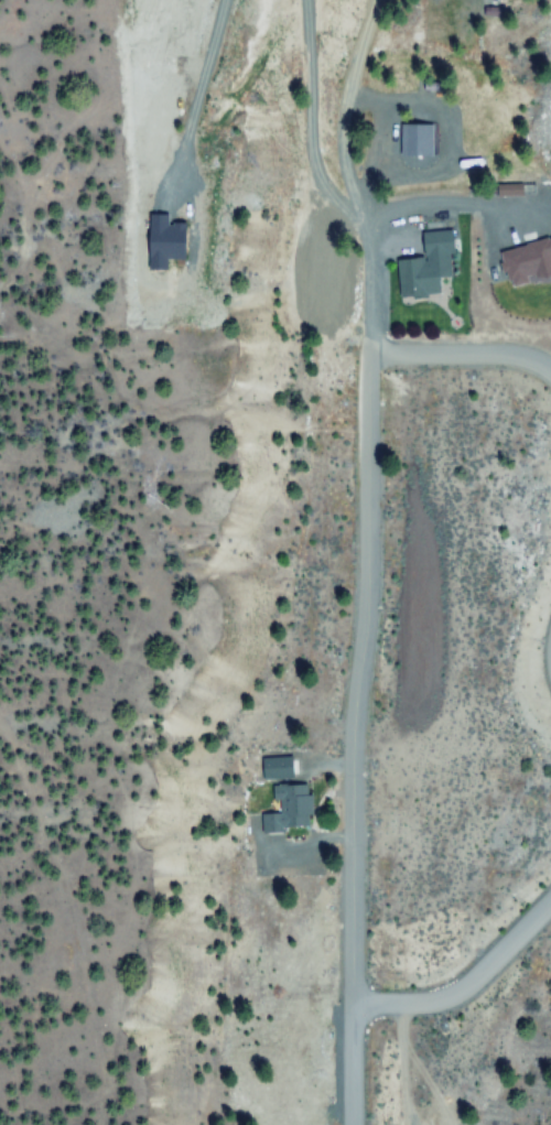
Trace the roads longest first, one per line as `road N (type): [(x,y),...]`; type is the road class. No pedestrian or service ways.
road 1 (residential): [(353,1124),(350,760),(368,574),(369,213)]
road 2 (residential): [(354,1005),(445,1000),(475,982),(550,899)]
road 3 (residential): [(550,372),(495,355),(372,355)]

